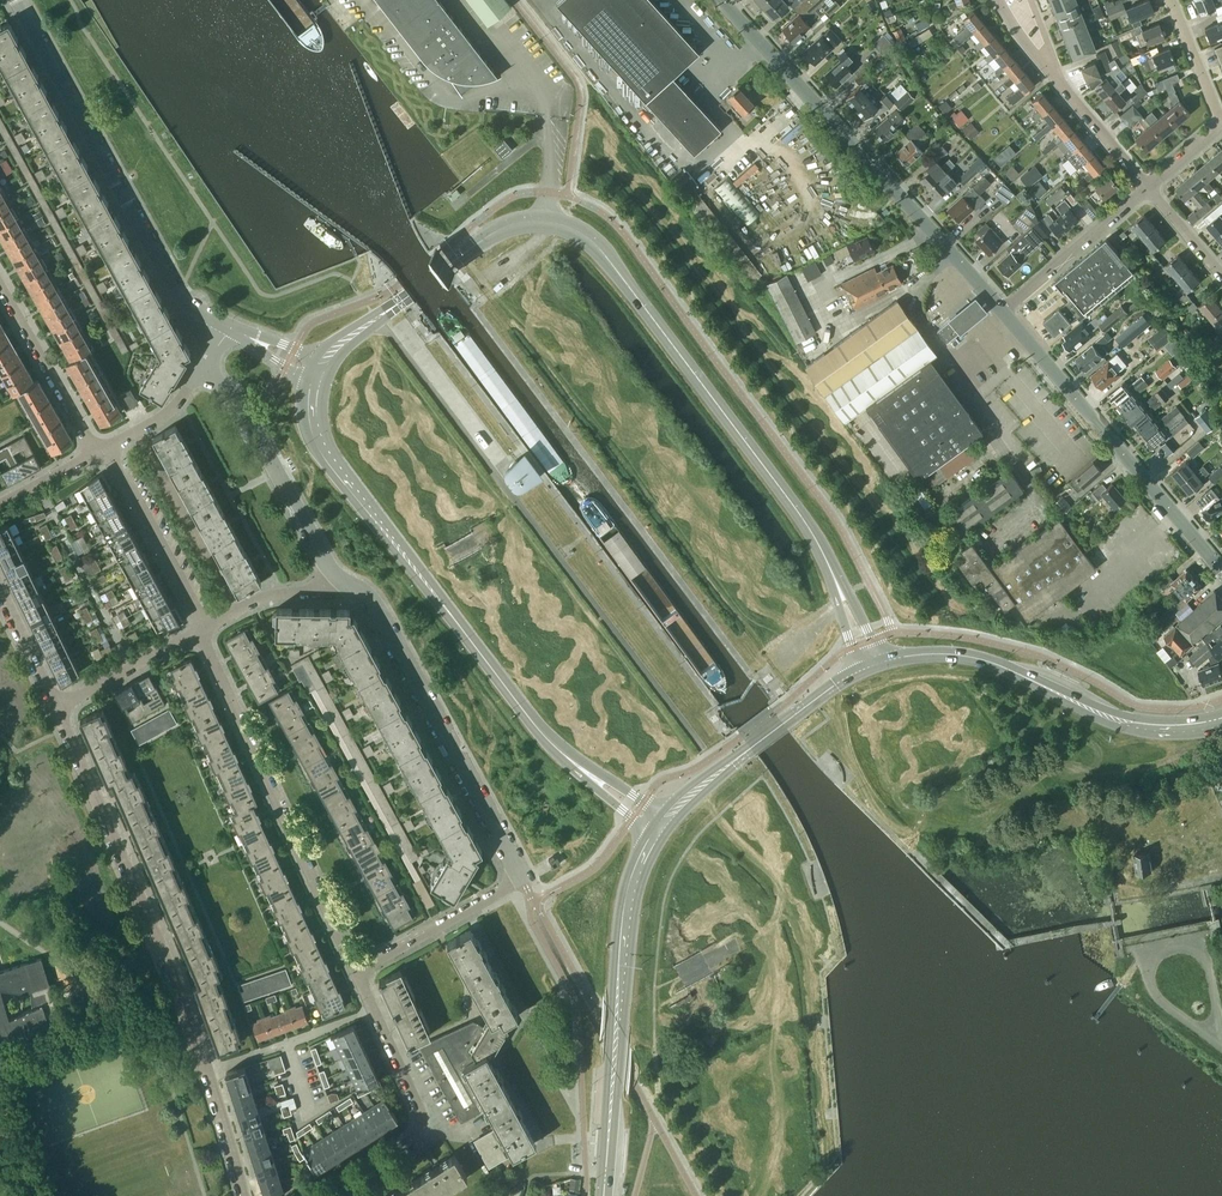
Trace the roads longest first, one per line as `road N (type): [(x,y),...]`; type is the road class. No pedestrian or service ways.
road 1 (tertiary): [(832,571),(811,531),(586,236),(561,224),(520,222),(441,271)]
road 2 (residential): [(338,578),(371,602),(521,877),(357,970)]
road 3 (residential): [(245,1195),(181,992),(56,708)]
road 4 (tertiary): [(571,760),(535,725),(331,461),(315,428),(314,386)]
road 5 (tertiary): [(1002,311),(721,0)]
road 6 (residential): [(231,328),(180,293),(16,0)]
road 7 (residential): [(357,970),(209,654),(205,627)]
road 8 (secondary): [(604,1195),(627,907),(655,836)]
road 9 (secondary): [(883,662),(966,656),(1121,721),(1167,728),(1221,720)]
road 10 (tertiary): [(1221,571),(1002,311)]
road 11 (residential): [(325,1195),(419,1130),(421,1114),(357,970)]
road 12 (residential): [(338,578),(233,393),(203,370)]
road 13 (secondary): [(668,817),(859,671)]
road 14 (residential): [(1148,187),(998,0)]
road 15 (residential): [(205,627),(102,449)]
road 16 (residential): [(102,449),(87,437),(0,285)]
road 17 (residential): [(1148,187),(1002,311)]
road 18 (unclassified): [(1221,1045),(1164,1005),(1148,980),(1147,962),(1160,948),(1190,946),(1207,960)]
road 19 (residential): [(56,708),(205,627)]
road 20 (tertiary): [(325,360),(441,271)]
road 21 (residential): [(205,627),(264,597),(317,592),(338,578)]
road 22 (residential): [(203,370),(170,411),(102,449)]
road 23 (residential): [(1173,0),(1221,119)]
road 24 (residential): [(56,708),(0,593)]

